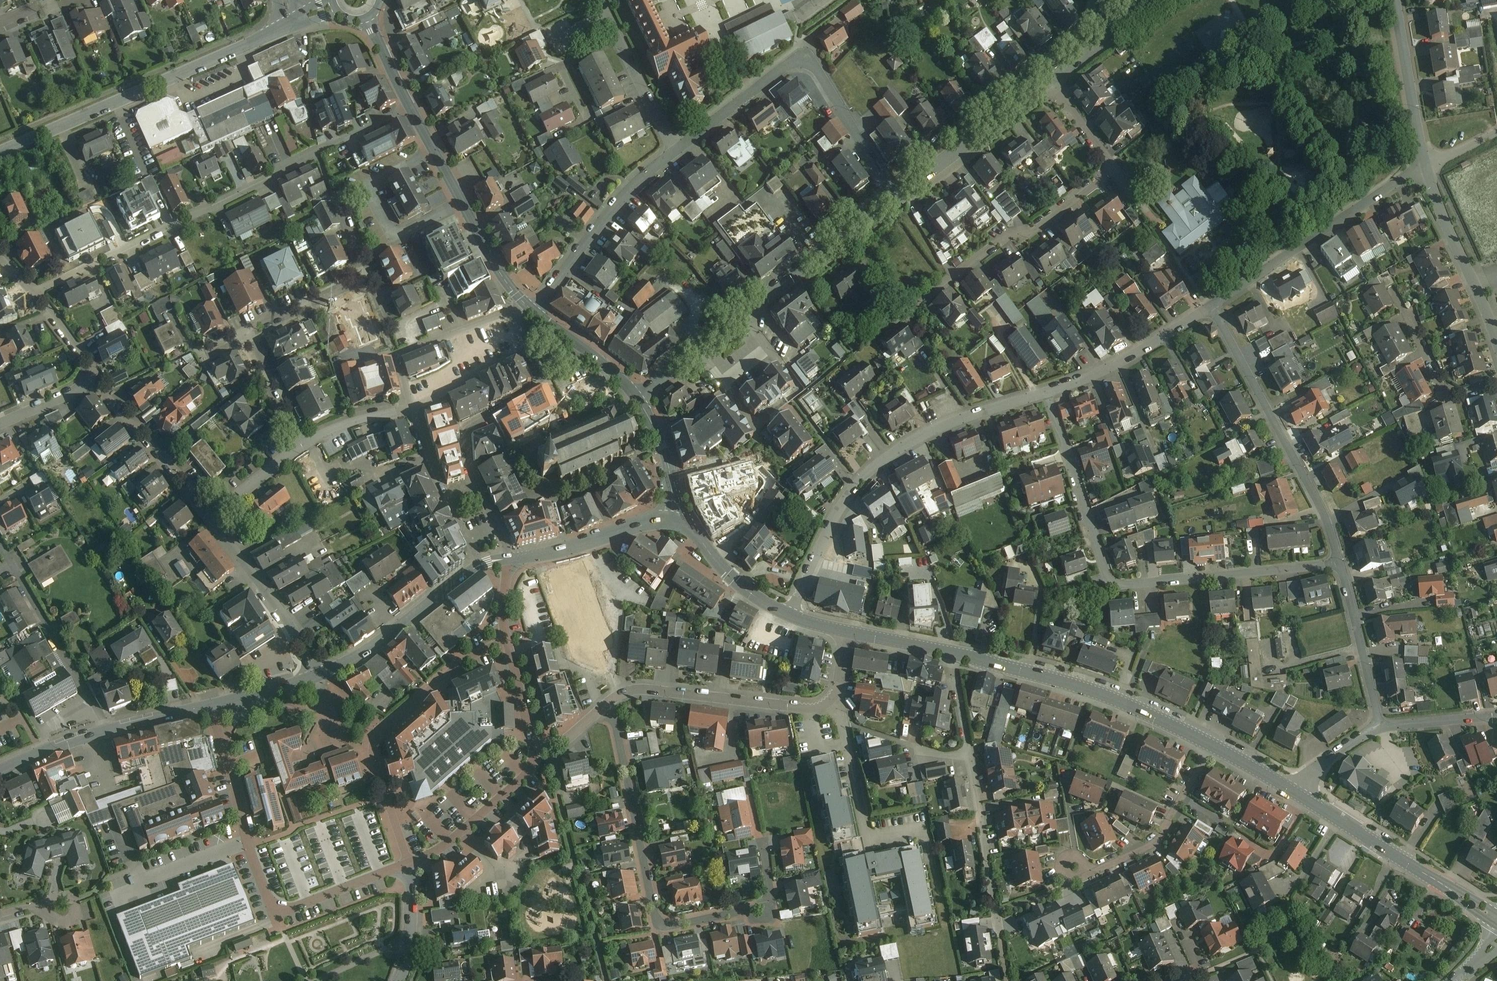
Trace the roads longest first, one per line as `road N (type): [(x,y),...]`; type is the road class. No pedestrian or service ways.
road 1 (residential): [(1338,563),(1123,586),(1108,578),(1046,392)]
road 2 (residential): [(410,106),(37,295)]
road 3 (residential): [(1050,84),(1113,163),(905,311),(914,324)]
road 4 (residential): [(1046,392),(966,416),(888,455),(834,516),(789,614)]
road 5 (residential): [(214,704),(270,901),(286,909),(306,905),(411,864)]
road 6 (residential): [(895,199),(810,61),(795,58),(673,151)]
road 7 (residential): [(606,705),(658,921),(764,913)]
road 8 (residential): [(895,199),(634,393)]
road 9 (tertiary): [(293,22),(0,151)]
road 10 (residential): [(606,705),(629,689),(649,688),(816,708),(833,699),(844,630)]
road 11 (residential): [(504,636),(468,656),(378,741),(377,765),(411,864)]
road 12 (residential): [(1210,306),(1310,481),(1338,563)]
road 13 (primary): [(1213,745),(1096,695),(951,651)]
road 14 (residential): [(1423,165),(1210,306)]
road 15 (residential): [(951,651),(994,895)]
road 16 (residential): [(548,380),(466,432),(472,479),(511,558)]
road 17 (primary): [(0,769),(54,746),(214,704)]
road 18 (residential): [(673,151),(604,216),(534,311)]
road 19 (residential): [(1213,745),(1155,843),(1096,872),(1073,868)]
road 20 (residential): [(1050,84),(895,199)]
road 21 (residential): [(211,519),(328,672)]
road 22 (tertiary): [(1423,165),(1496,339)]
road 23 (primary): [(328,672),(480,564)]
road 24 (residential): [(1210,306),(1117,363),(1046,392)]
road 25 (residential): [(97,378),(211,519)]
road 26 (tertiary): [(525,304),(433,149)]
road 27 (residential): [(512,312),(396,357),(411,406)]
road 28 (residential): [(411,406),(480,564)]
road 29 (residential): [(411,864),(443,847),(531,769),(536,752)]
road 30 (residential): [(1338,563),(1380,729)]
road 31 (residential): [(598,0),(673,151)]
road 32 (tertiary): [(1395,0),(1423,165)]
road 33 (primary): [(511,558),(673,523)]
road 34 (primary): [(789,614),(730,576),(698,536),(673,523)]
road 35 (residential): [(1408,314),(1449,399),(1496,385)]
road 36 (tertiary): [(673,523),(666,457),(634,393)]
road 37 (residential): [(1157,0),(1050,84)]
road 38 (residential): [(245,336),(366,278)]
road 39 (residential): [(411,406),(530,348)]
road 40 (primary): [(1369,838),(1475,906)]
road 41 (residential): [(536,752),(504,636)]

